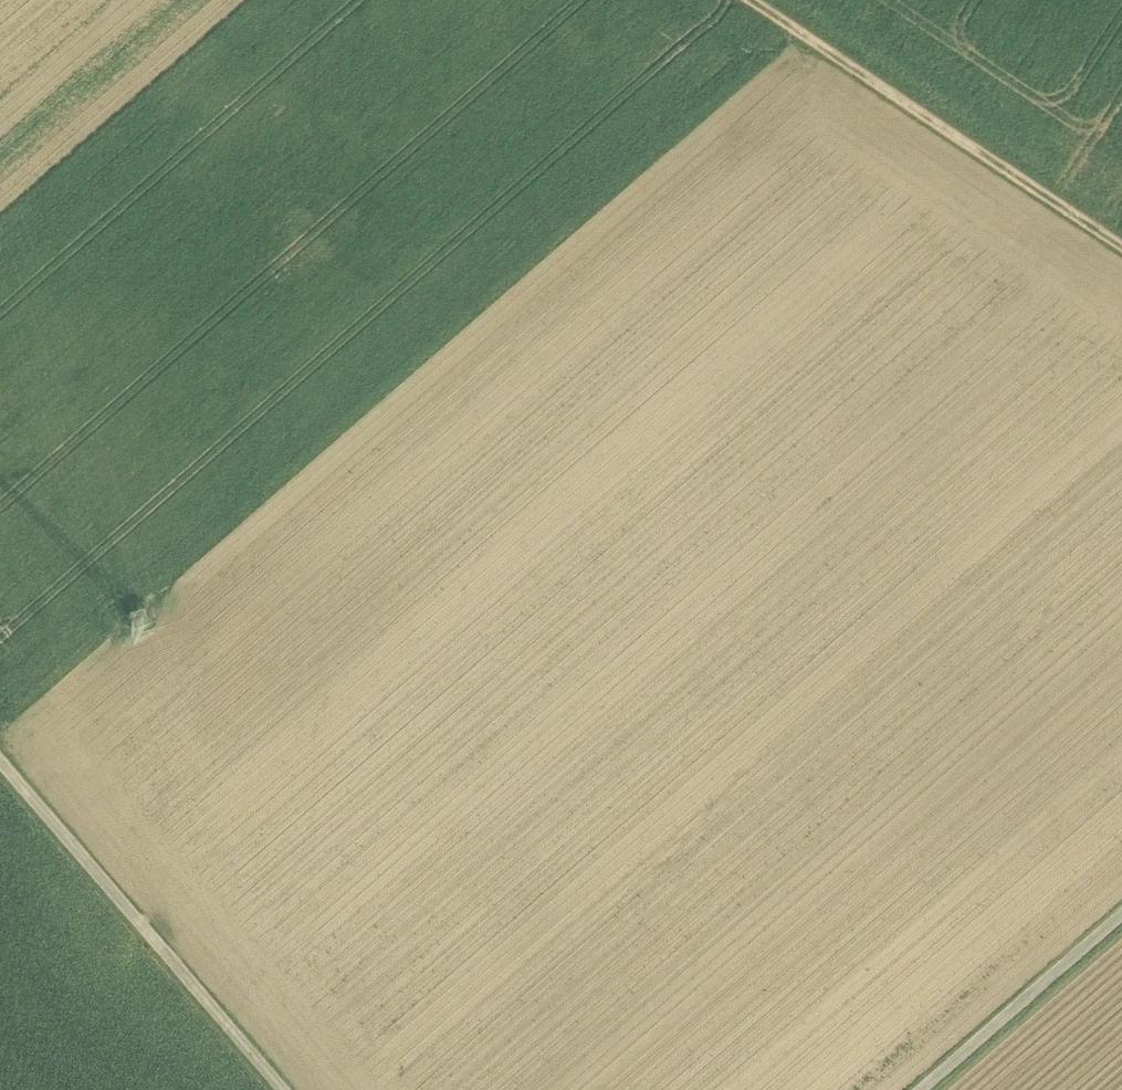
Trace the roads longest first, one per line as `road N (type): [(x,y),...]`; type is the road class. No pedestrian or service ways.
road 1 (track): [(1121,241),(758,0)]
road 2 (track): [(282,1089),(0,762)]
road 3 (track): [(0,227),(265,0)]
road 4 (track): [(1121,913),(920,1089)]

